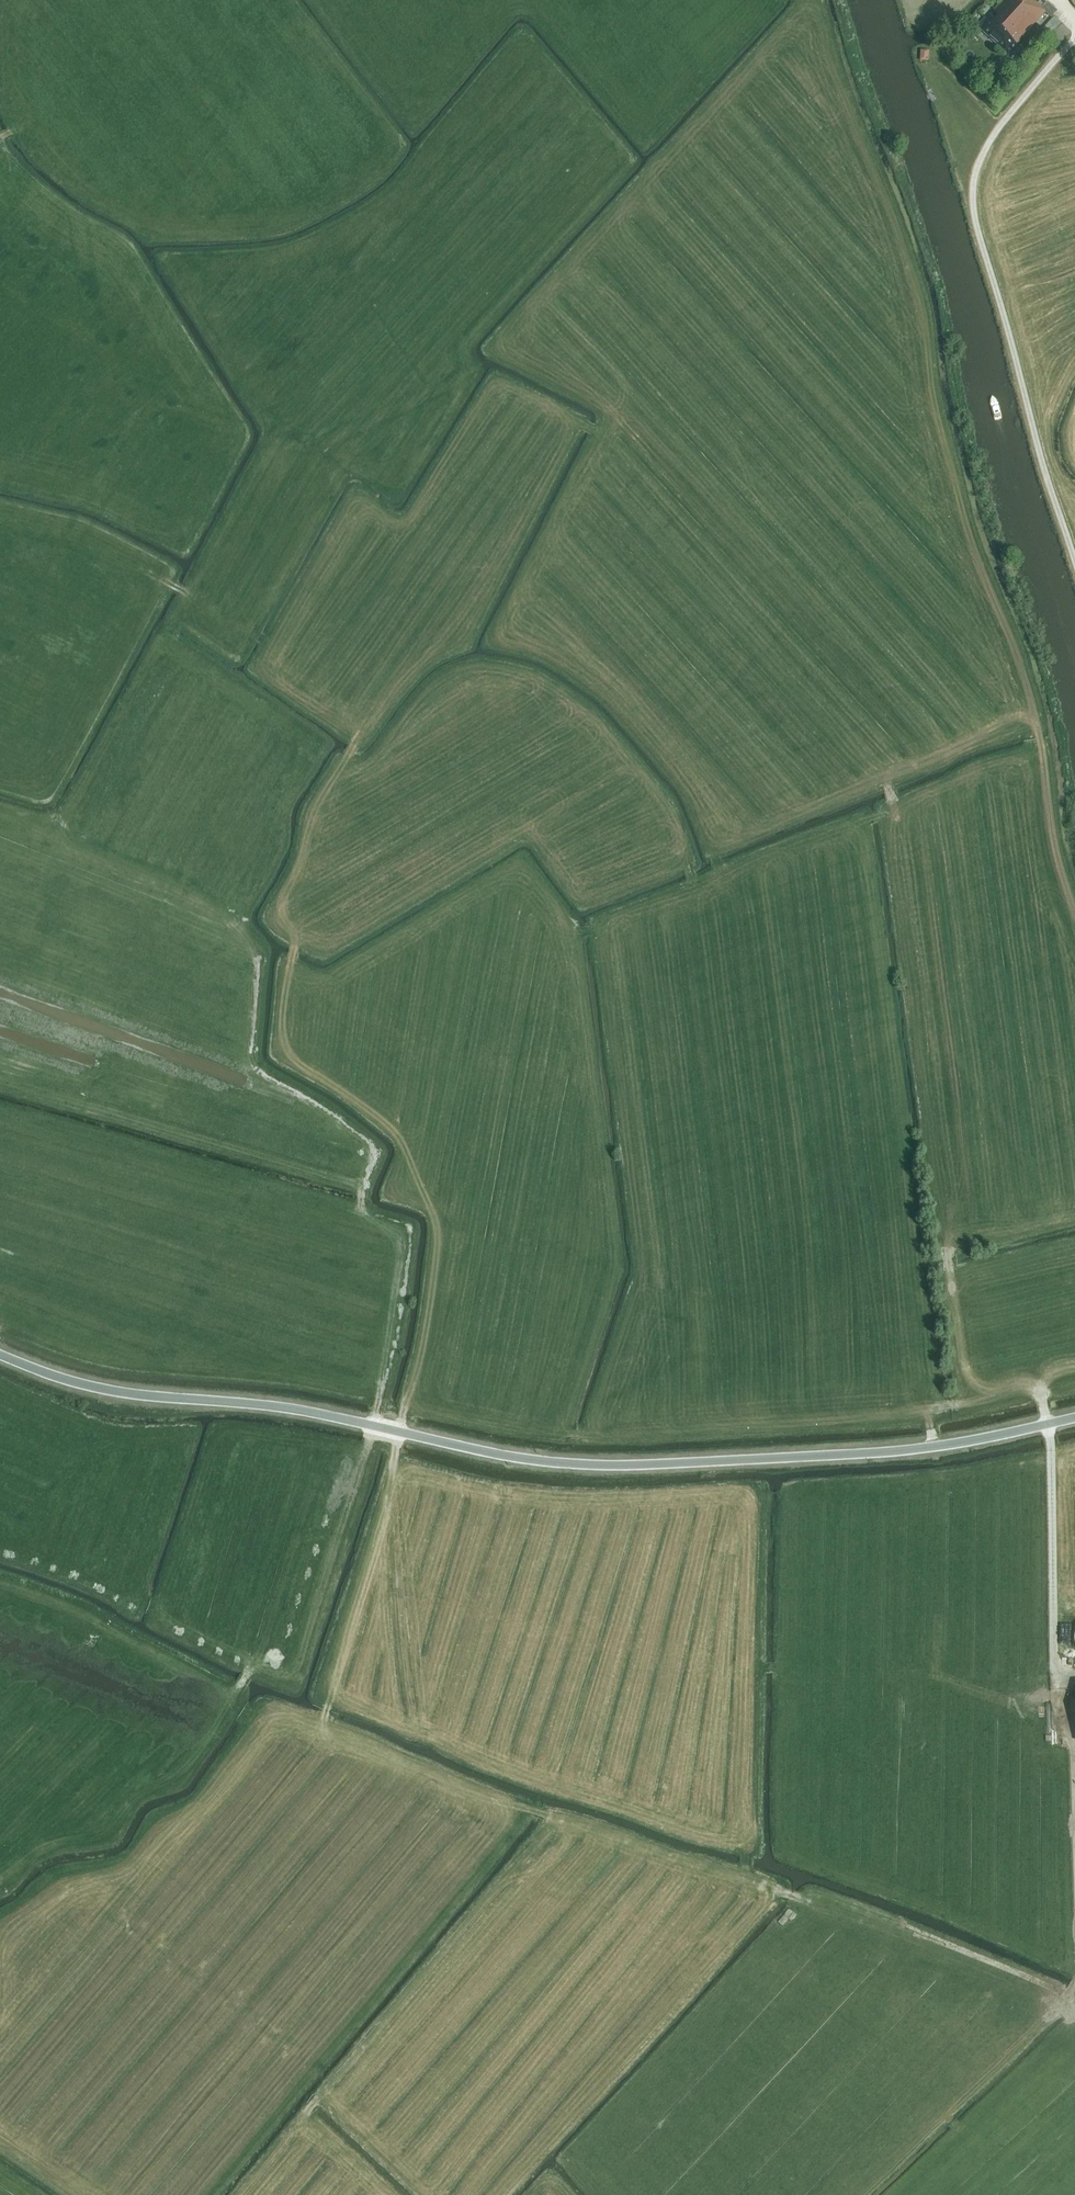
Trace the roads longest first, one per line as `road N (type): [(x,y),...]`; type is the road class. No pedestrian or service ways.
road 1 (tertiary): [(386,1429),(520,1459),(621,1466),(887,1452),(1074,1418)]
road 2 (tertiary): [(386,1429),(289,1409),(115,1392),(0,1356)]

